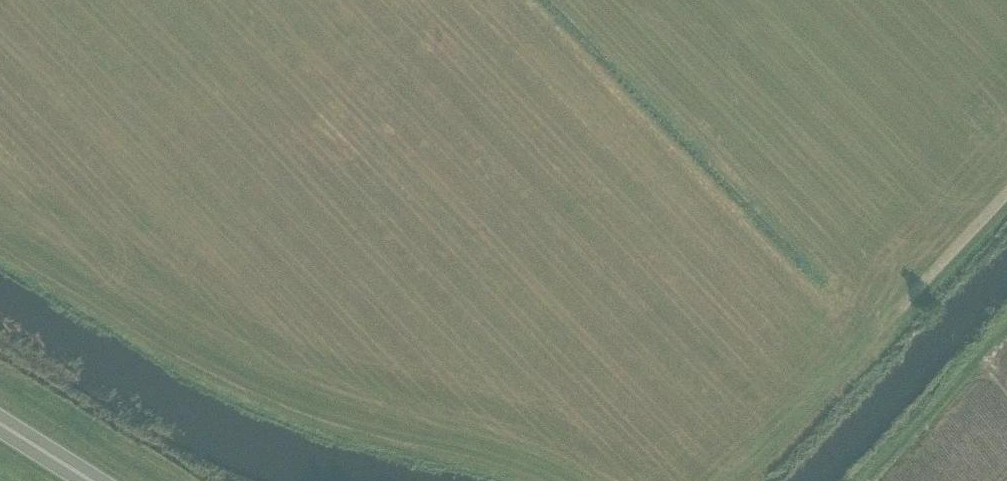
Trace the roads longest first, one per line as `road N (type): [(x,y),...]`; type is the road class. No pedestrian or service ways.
road 1 (unclassified): [(1006,205),(897,325)]

